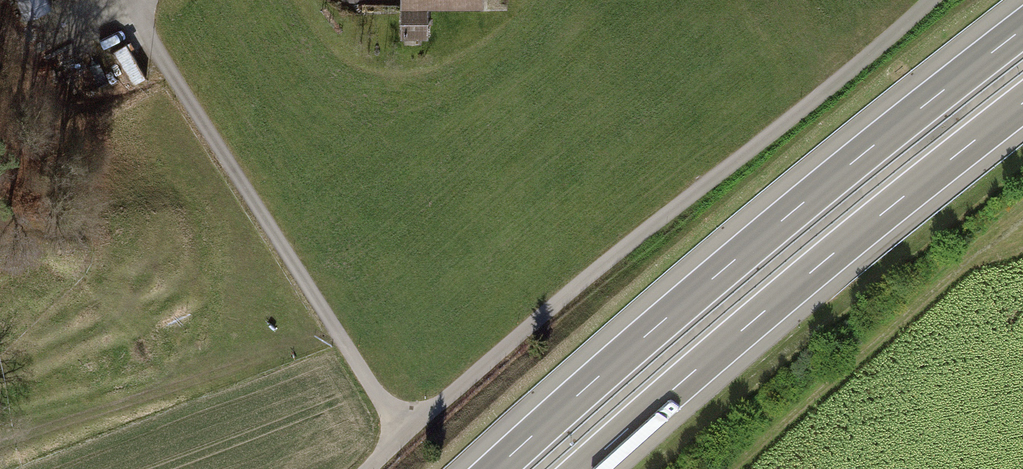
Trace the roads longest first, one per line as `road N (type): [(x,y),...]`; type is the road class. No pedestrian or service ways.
road 1 (track): [(369,468),(934,0)]
road 2 (motorway): [(1022,29),(778,224),(496,468)]
road 3 (motorway): [(582,468),(1022,103)]
road 4 (track): [(401,436),(129,0)]

